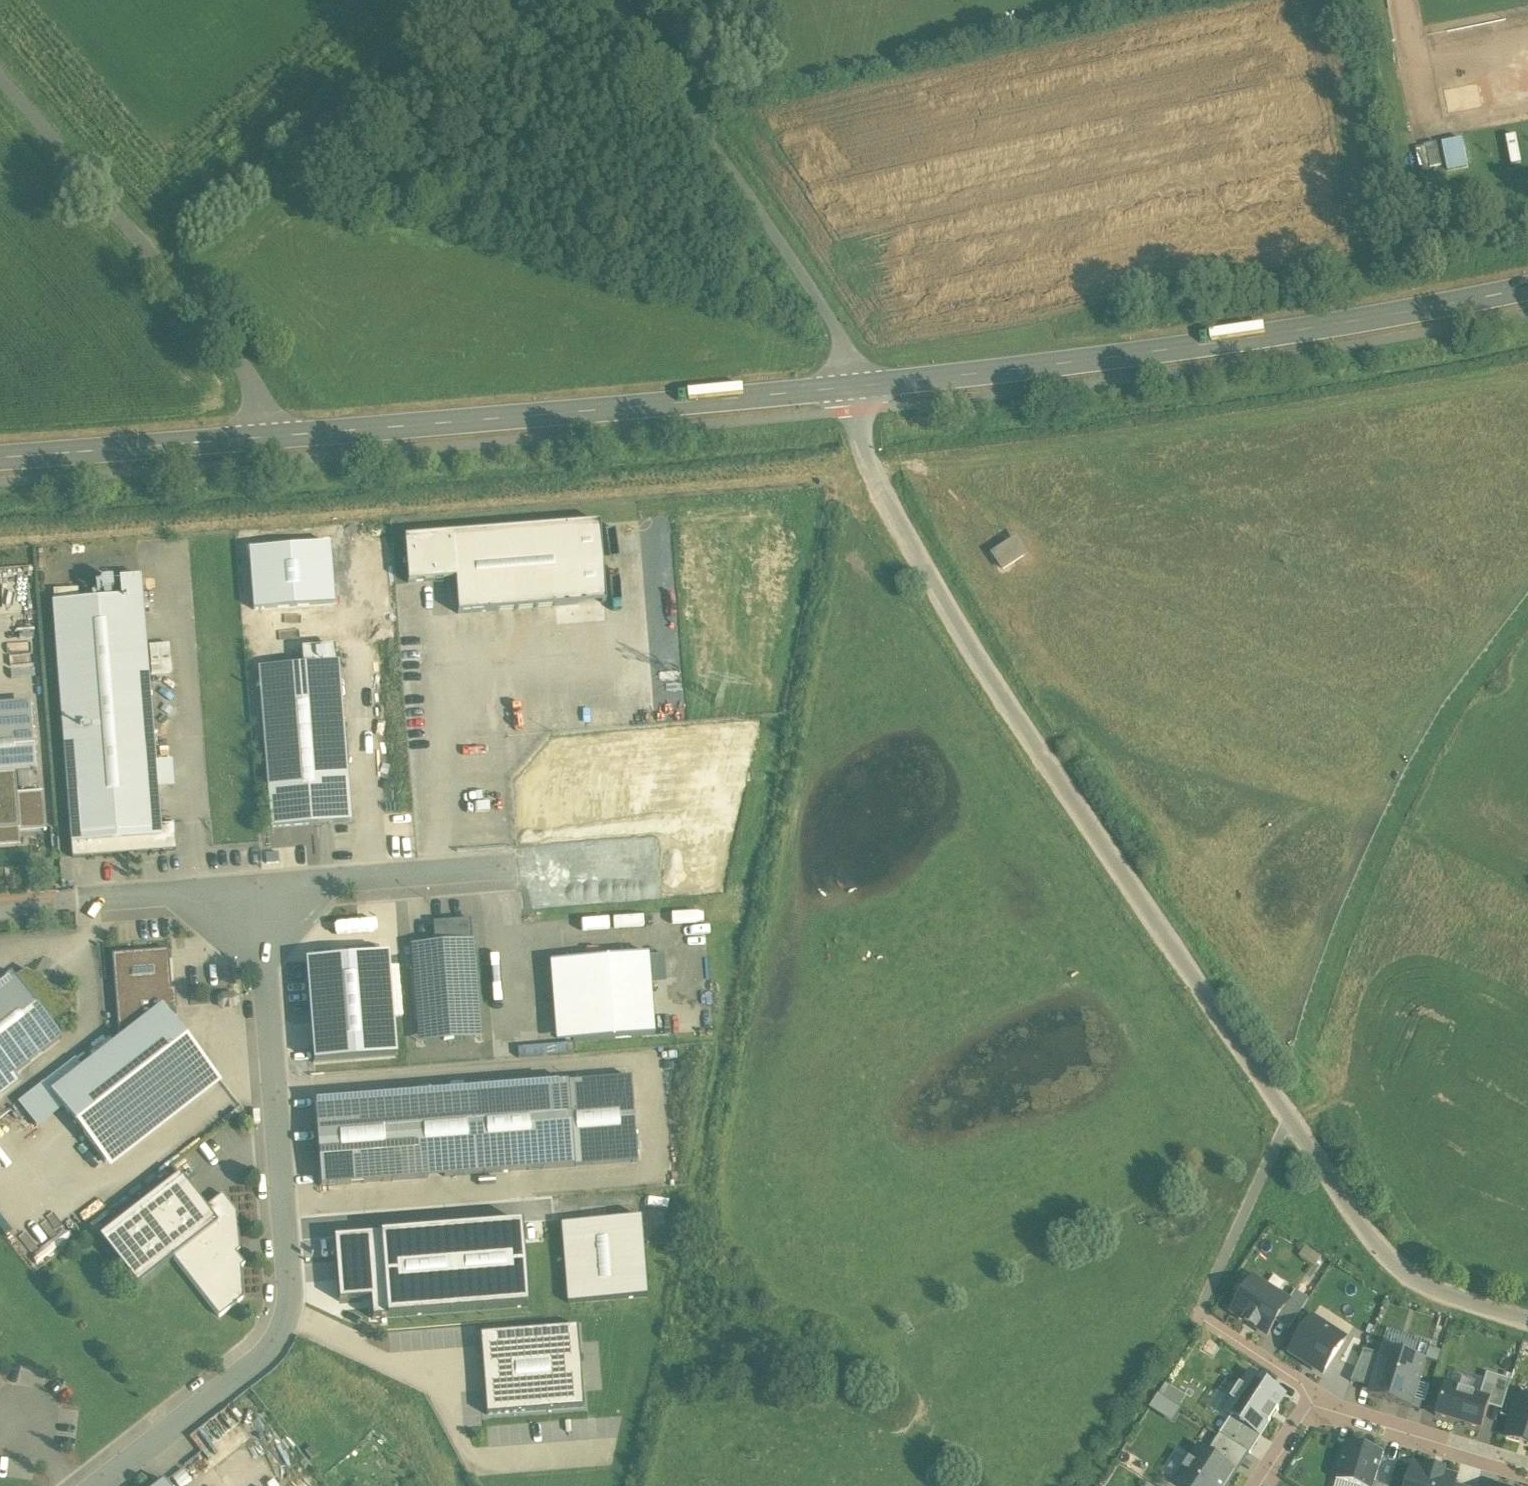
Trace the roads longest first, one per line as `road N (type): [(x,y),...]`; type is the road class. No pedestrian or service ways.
road 1 (residential): [(1527,1322),(1435,1290),(1392,1261),(1354,1215),(946,608),(876,480),(852,388)]
road 2 (secondary): [(852,388),(1183,348),(1527,288)]
road 3 (residential): [(102,1485),(255,1362),(279,1329),(288,1293),(249,897)]
road 4 (secondary): [(278,438),(852,388)]
road 5 (unclassified): [(0,81),(232,354),(278,438)]
road 6 (secondary): [(0,458),(278,438)]
road 7 (residential): [(249,897),(507,877)]
road 8 (residential): [(1312,1403),(1527,1466)]
road 9 (residential): [(249,897),(107,908)]

